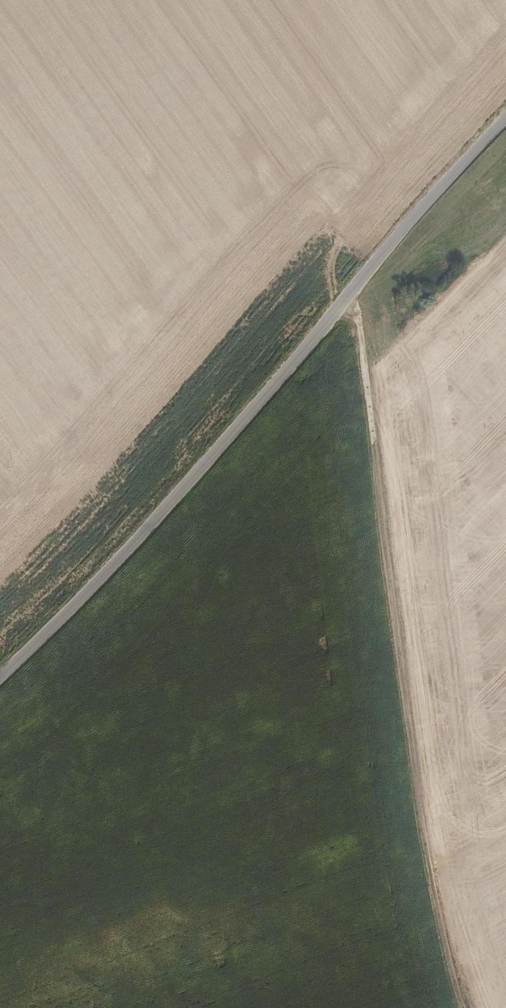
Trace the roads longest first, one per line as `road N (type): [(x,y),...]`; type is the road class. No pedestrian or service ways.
road 1 (unclassified): [(0,672),(192,482),(389,244),(505,119)]
road 2 (track): [(348,292),(417,808),(461,1007)]

